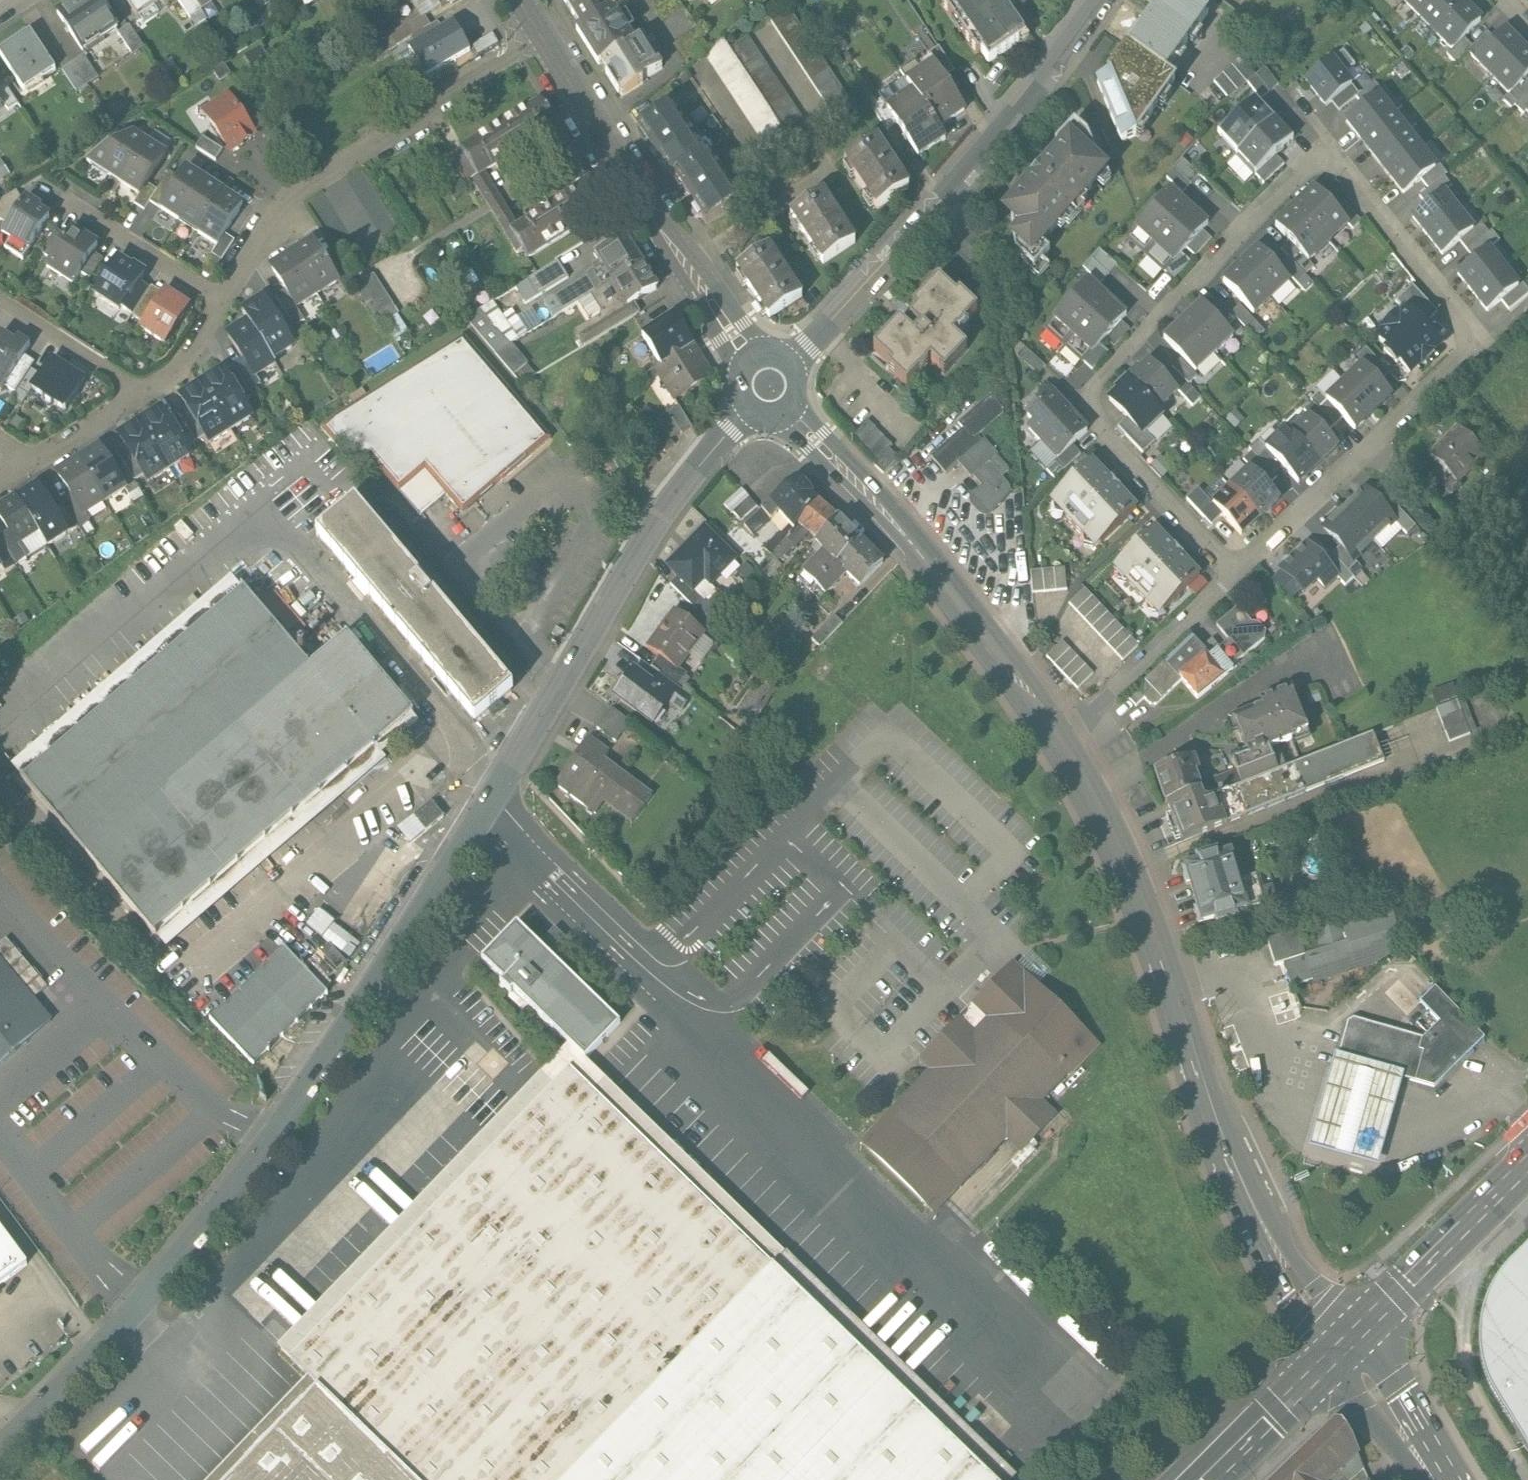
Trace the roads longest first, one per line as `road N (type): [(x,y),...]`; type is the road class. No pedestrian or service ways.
road 1 (residential): [(769,385),(655,523),(504,780),(274,1132),(141,1306),(0,1445)]
road 2 (residential): [(1237,572),(1467,353),(1472,337),(1321,151),(1080,400)]
road 3 (residential): [(1097,0),(943,199),(769,385)]
road 4 (tertiary): [(769,385),(1009,663),(1061,739)]
road 5 (residential): [(543,38),(287,195),(221,299)]
road 6 (tertiary): [(1168,968),(1218,1127),(1268,1241),(1344,1347)]
road 7 (tertiary): [(543,38),(595,130),(769,385)]
road 8 (secondary): [(1527,1155),(1344,1347)]
road 9 (residential): [(1061,739),(1237,572)]
road 10 (residential): [(1080,400),(1237,572)]
road 11 (secondary): [(1344,1347),(1205,1479)]
road 12 (residential): [(221,299),(67,204)]
road 13 (residential): [(0,305),(138,395)]
road 14 (tertiary): [(1061,739),(1139,881)]
road 15 (secondary): [(1437,1479),(1344,1347)]
road 16 (residential): [(221,299),(176,371),(138,395)]
road 17 (residential): [(138,395),(30,462)]

